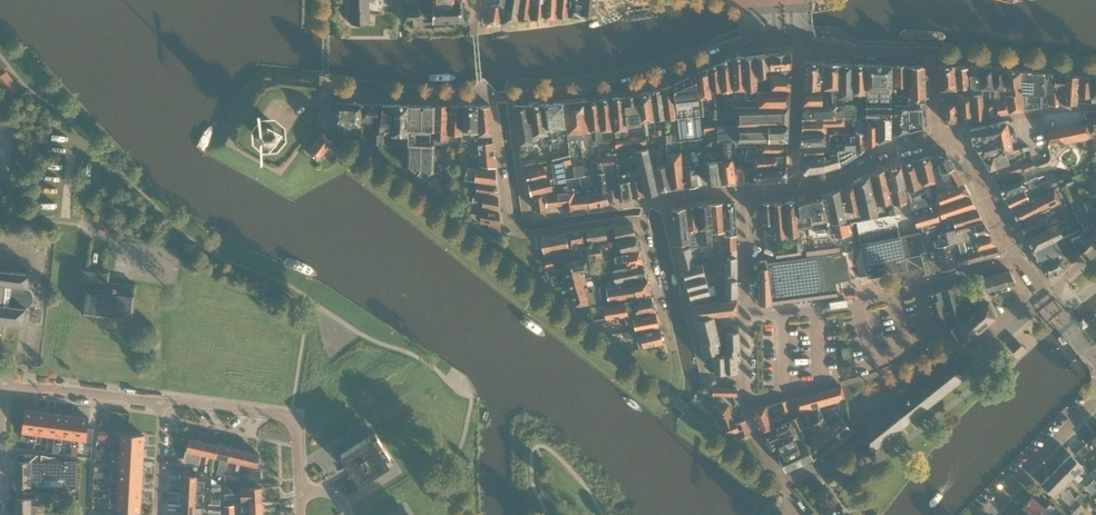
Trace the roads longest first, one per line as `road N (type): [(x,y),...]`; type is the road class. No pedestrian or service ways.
road 1 (residential): [(1013,262),(857,303),(745,316)]
road 2 (residential): [(640,221),(531,235),(514,230),(492,96)]
road 3 (residential): [(645,202),(532,213),(510,96)]
road 4 (residential): [(510,96),(619,86),(734,49)]
road 5 (residential): [(746,378),(704,379),(663,199)]
road 6 (unclassified): [(302,493),(296,419),(162,402)]
road 7 (residential): [(492,96),(326,93)]
road 8 (residential): [(1095,70),(931,56)]
road 9 (unclassified): [(162,402),(2,382)]
road 10 (residential): [(939,134),(1095,107)]
road 11 (unclassified): [(795,188),(840,179),(939,134)]
road 12 (unclassified): [(991,514),(1095,400)]
road 13 (unclassified): [(1013,262),(967,155),(939,134)]
road 14 (unclassified): [(800,41),(795,188)]
road 15 (residential): [(670,353),(640,221)]
road 16 (unclassified): [(931,56),(800,41)]
road 17 (residential): [(745,316),(744,192)]

